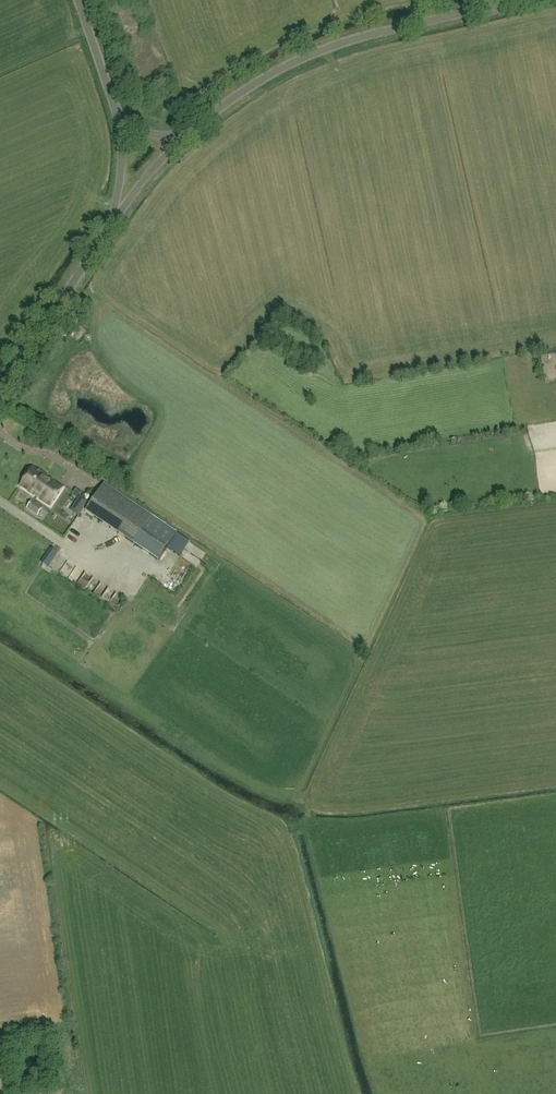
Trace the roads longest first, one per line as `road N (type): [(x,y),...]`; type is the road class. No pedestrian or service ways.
road 1 (unclassified): [(183,136),(241,93),(330,49),(533,0)]
road 2 (unclassified): [(0,389),(112,222)]
road 3 (unclassified): [(119,122),(76,0)]

